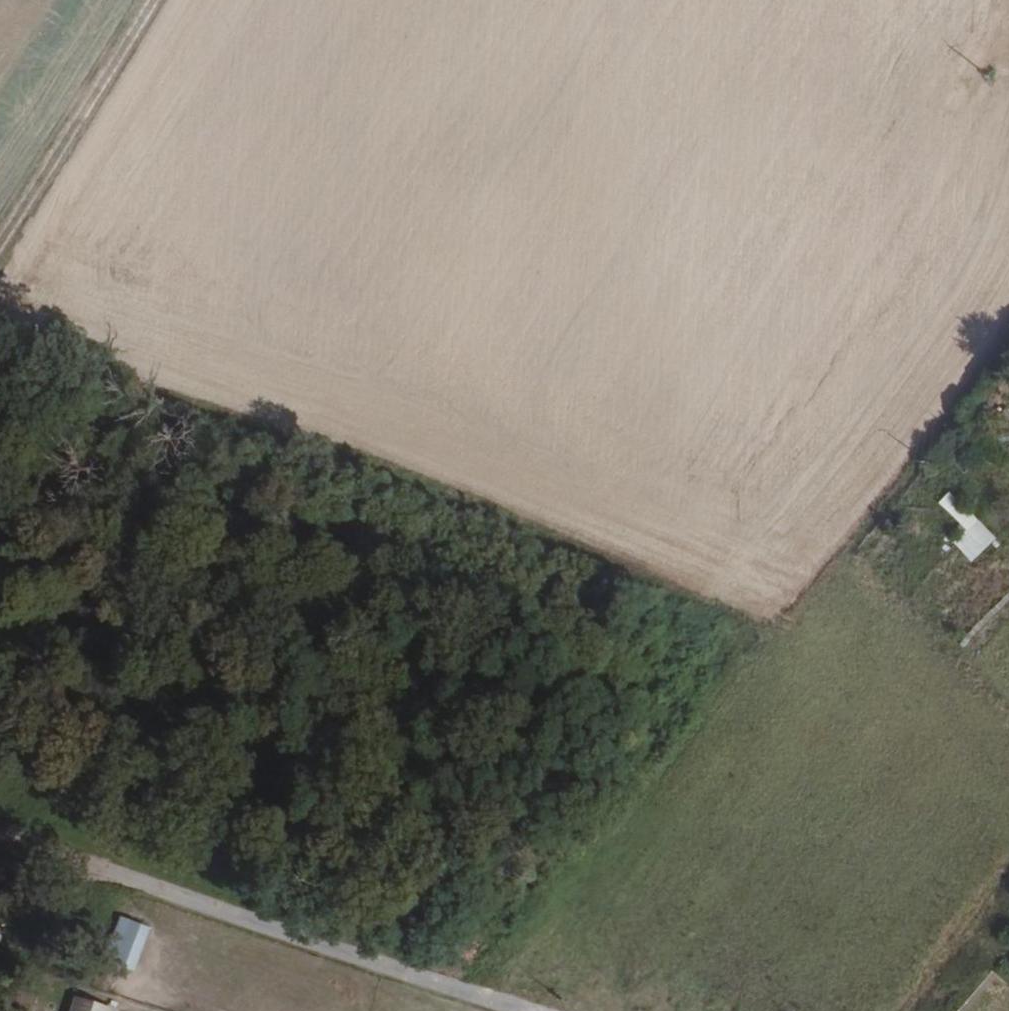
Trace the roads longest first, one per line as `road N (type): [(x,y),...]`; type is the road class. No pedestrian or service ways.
road 1 (track): [(0,826),(540,1010)]
road 2 (track): [(0,228),(145,0)]

